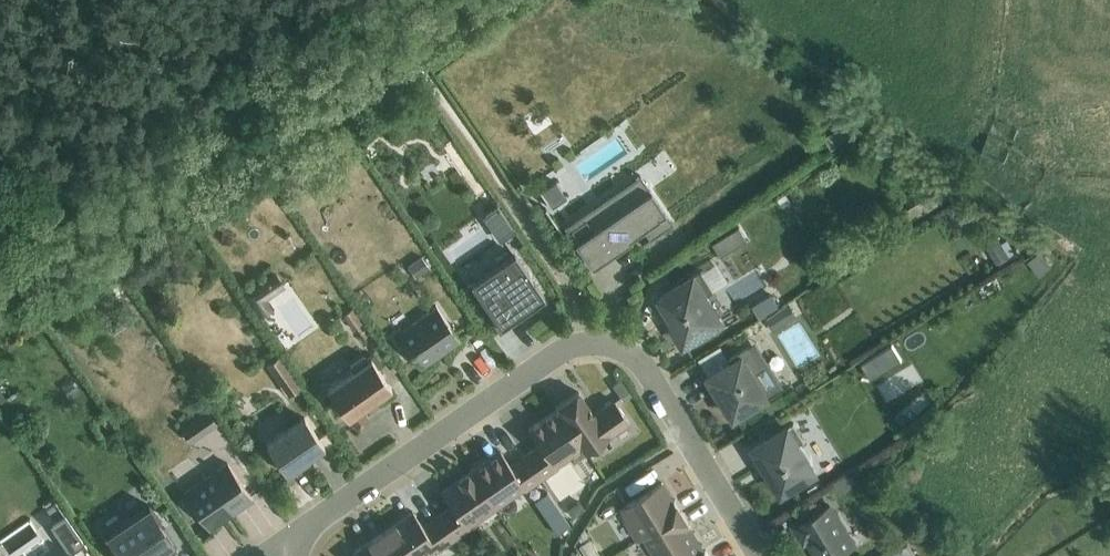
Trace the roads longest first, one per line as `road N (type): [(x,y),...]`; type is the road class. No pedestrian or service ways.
road 1 (residential): [(759,555),(645,369),(626,351),(583,341),(309,526),(280,555)]

